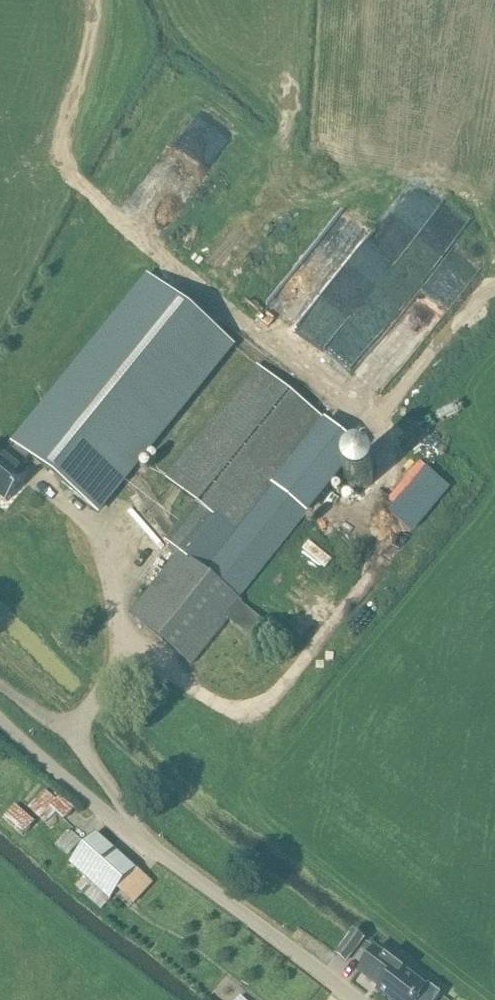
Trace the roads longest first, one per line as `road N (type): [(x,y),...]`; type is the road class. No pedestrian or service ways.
road 1 (unclassified): [(354,999),(78,794),(0,719)]
road 2 (track): [(362,538),(392,488),(382,430),(390,400),(494,287)]

